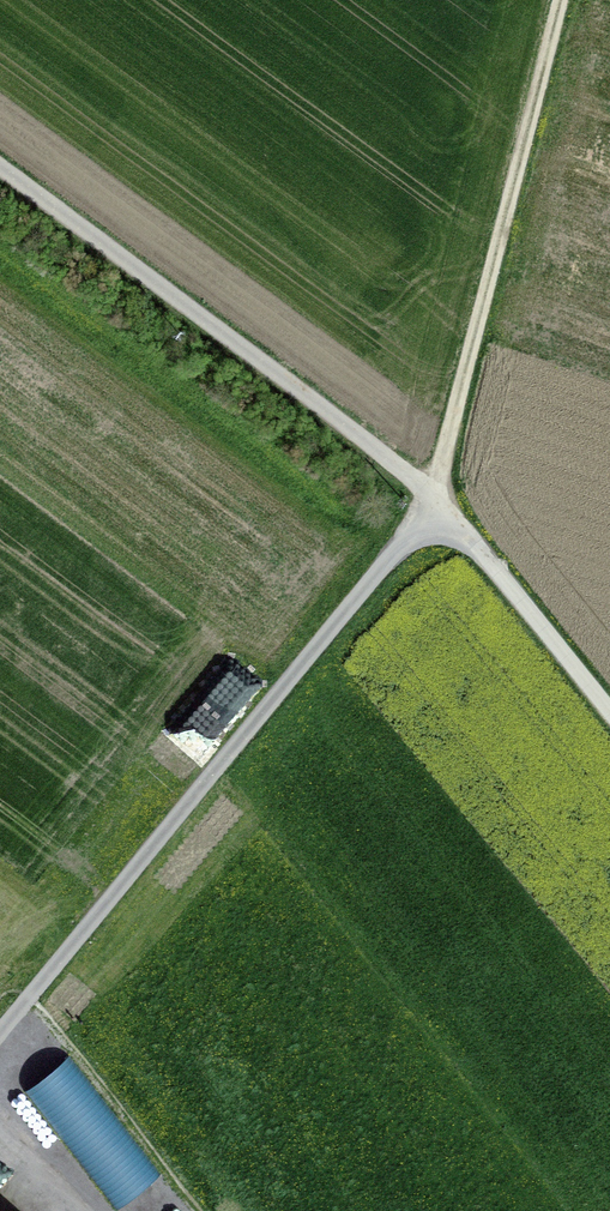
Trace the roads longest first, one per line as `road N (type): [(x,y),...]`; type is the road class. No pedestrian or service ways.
road 1 (track): [(0,1033),(438,501)]
road 2 (track): [(0,172),(438,501)]
road 3 (track): [(438,501),(569,0)]
road 4 (unclassified): [(438,501),(609,715)]

